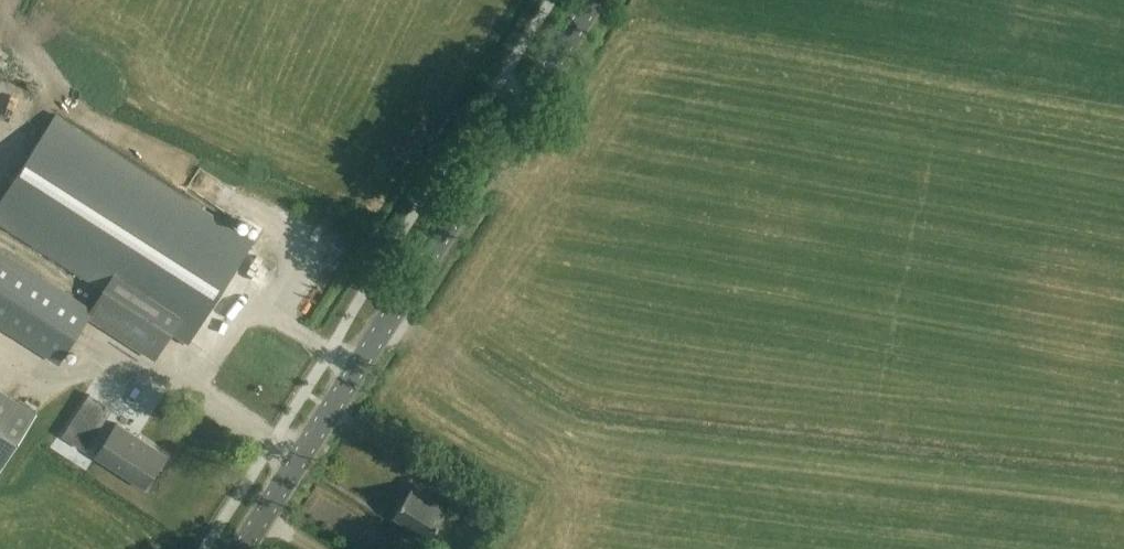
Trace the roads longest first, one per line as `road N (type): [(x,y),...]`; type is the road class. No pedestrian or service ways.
road 1 (secondary): [(242,548),(593,0)]

